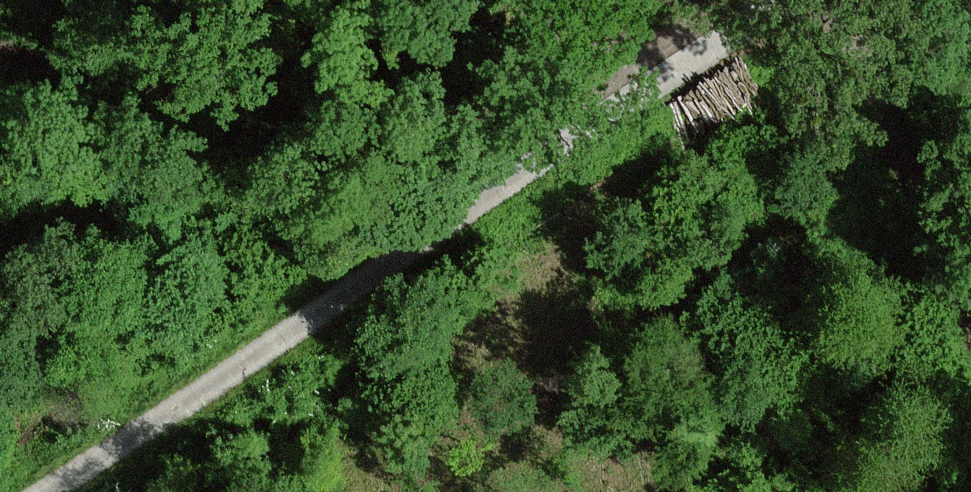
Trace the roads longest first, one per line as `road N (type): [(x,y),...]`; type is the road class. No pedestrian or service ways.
road 1 (track): [(48,491),(793,0)]
road 2 (track): [(0,37),(68,59),(258,70),(589,27),(611,37),(651,88)]
road 3 (track): [(970,310),(919,194),(850,0)]

